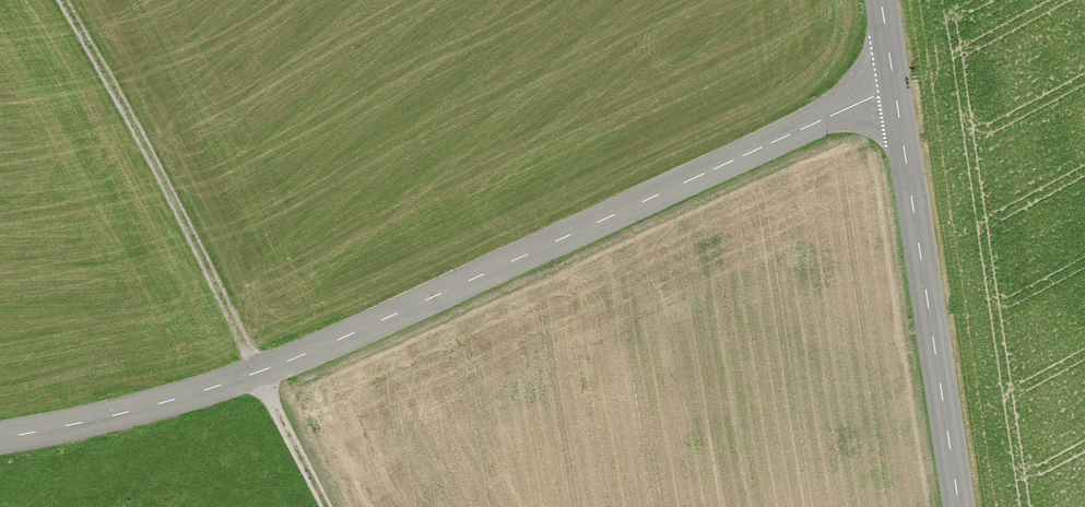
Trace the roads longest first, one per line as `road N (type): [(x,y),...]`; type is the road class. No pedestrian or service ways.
road 1 (tertiary): [(0,437),(75,427),(256,378),(892,89)]
road 2 (track): [(58,0),(154,167),(322,506)]
road 3 (tertiary): [(957,506),(892,89)]

